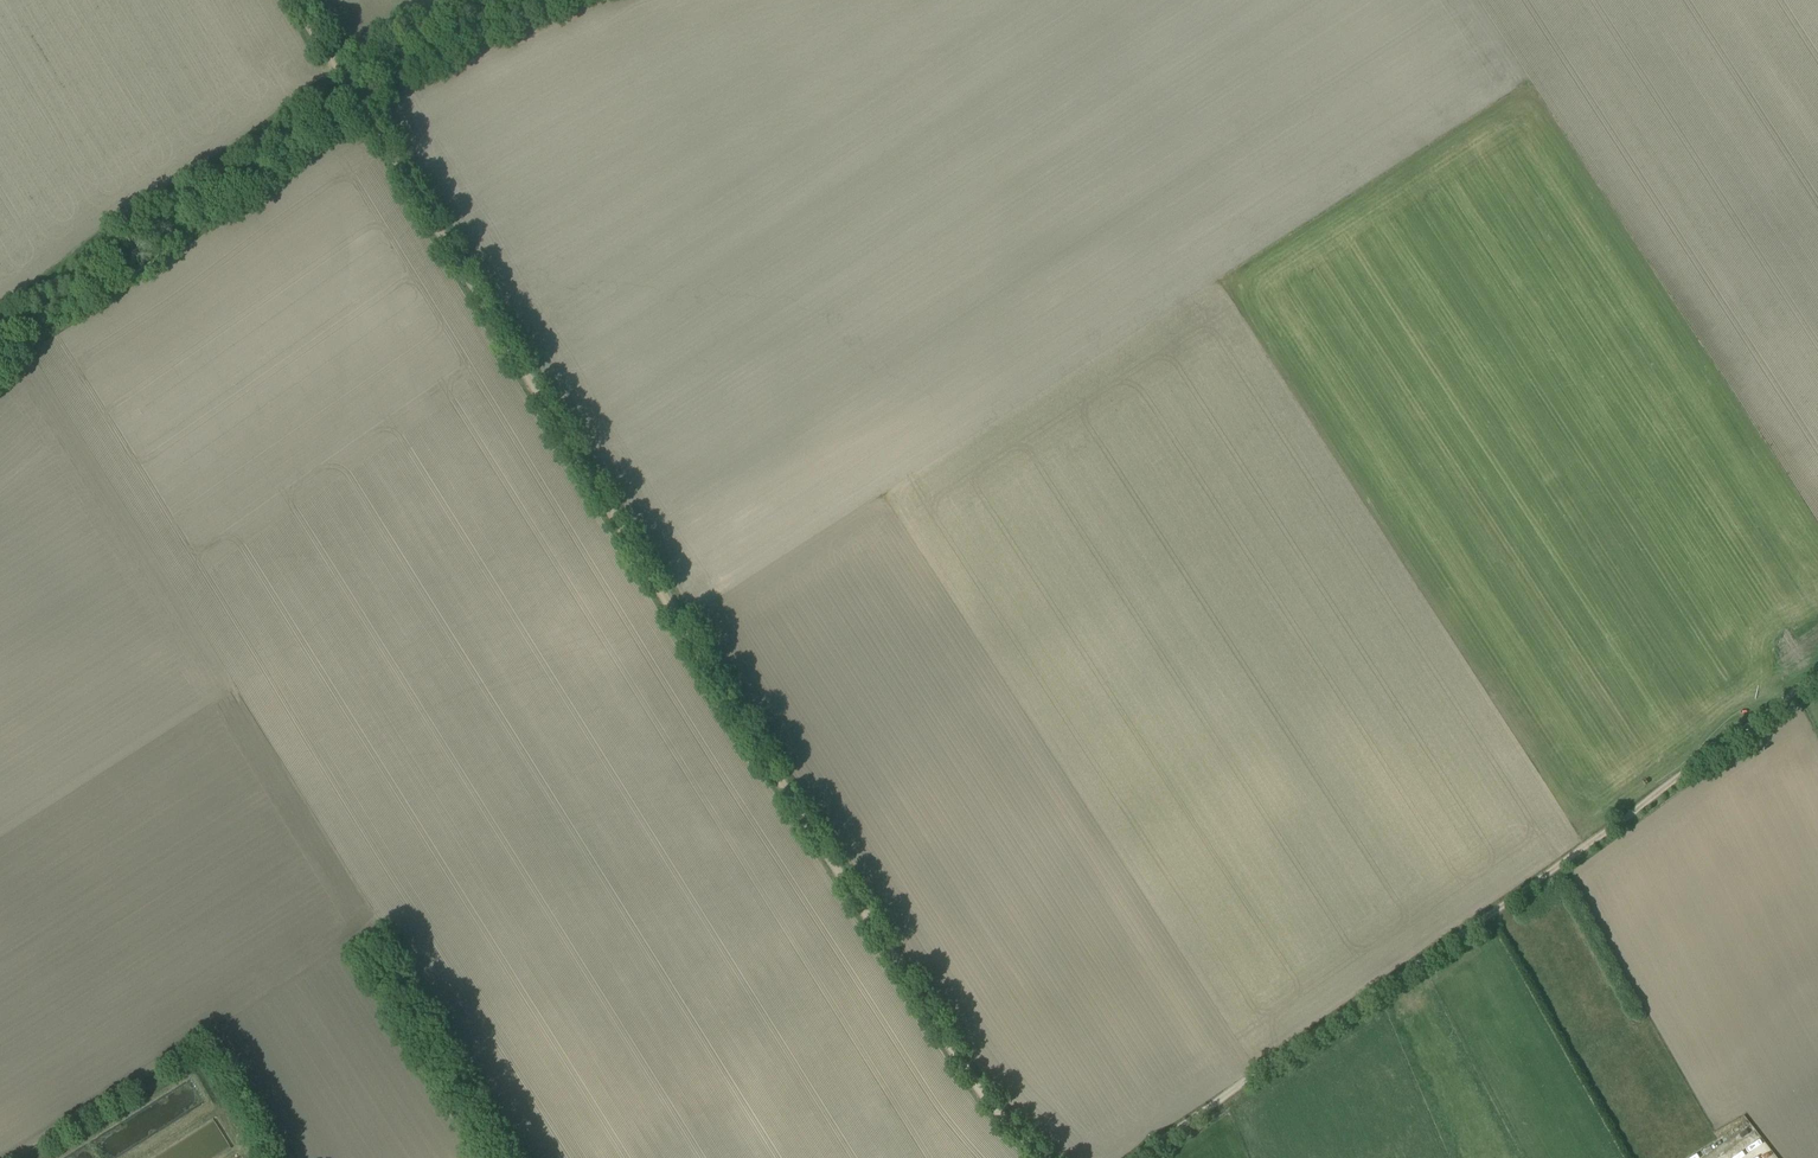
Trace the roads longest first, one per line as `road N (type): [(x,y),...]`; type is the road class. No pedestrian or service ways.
road 1 (track): [(361,107),(890,941),(979,1074),(1053,1157)]
road 2 (track): [(1127,1157),(1817,670)]
road 3 (track): [(302,0),(361,107)]

